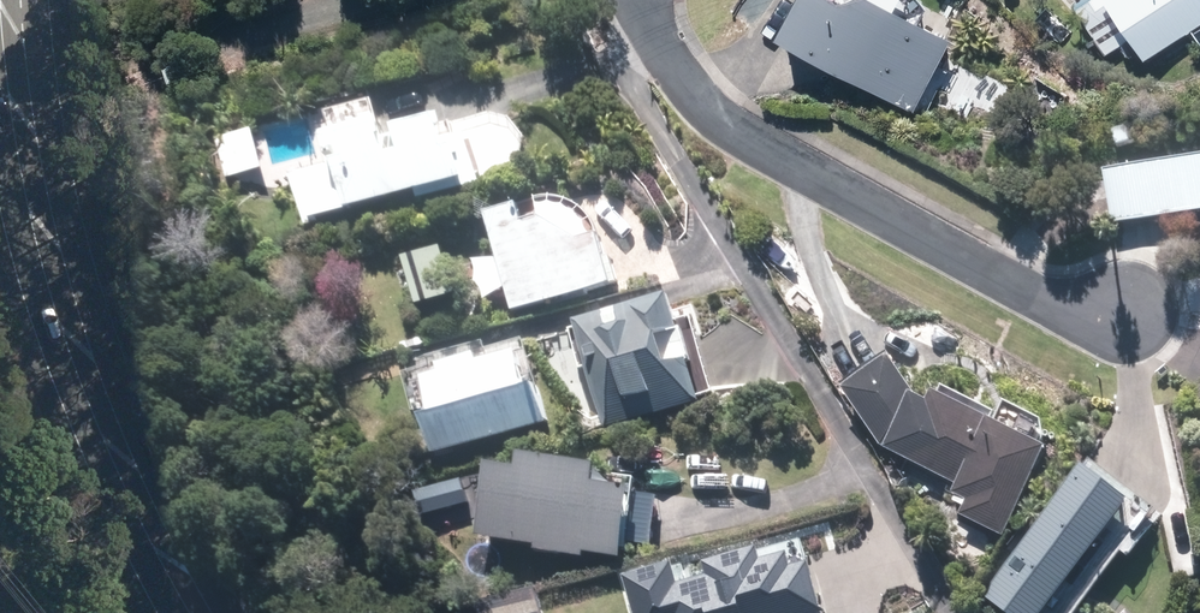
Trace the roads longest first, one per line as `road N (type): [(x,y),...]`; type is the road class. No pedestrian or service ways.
road 1 (primary): [(12,0),(37,209),(94,394),(199,612)]
road 2 (residential): [(1125,310),(1069,313),(758,149),(708,114),(682,82),(642,0)]
road 3 (residential): [(234,37),(379,0)]

